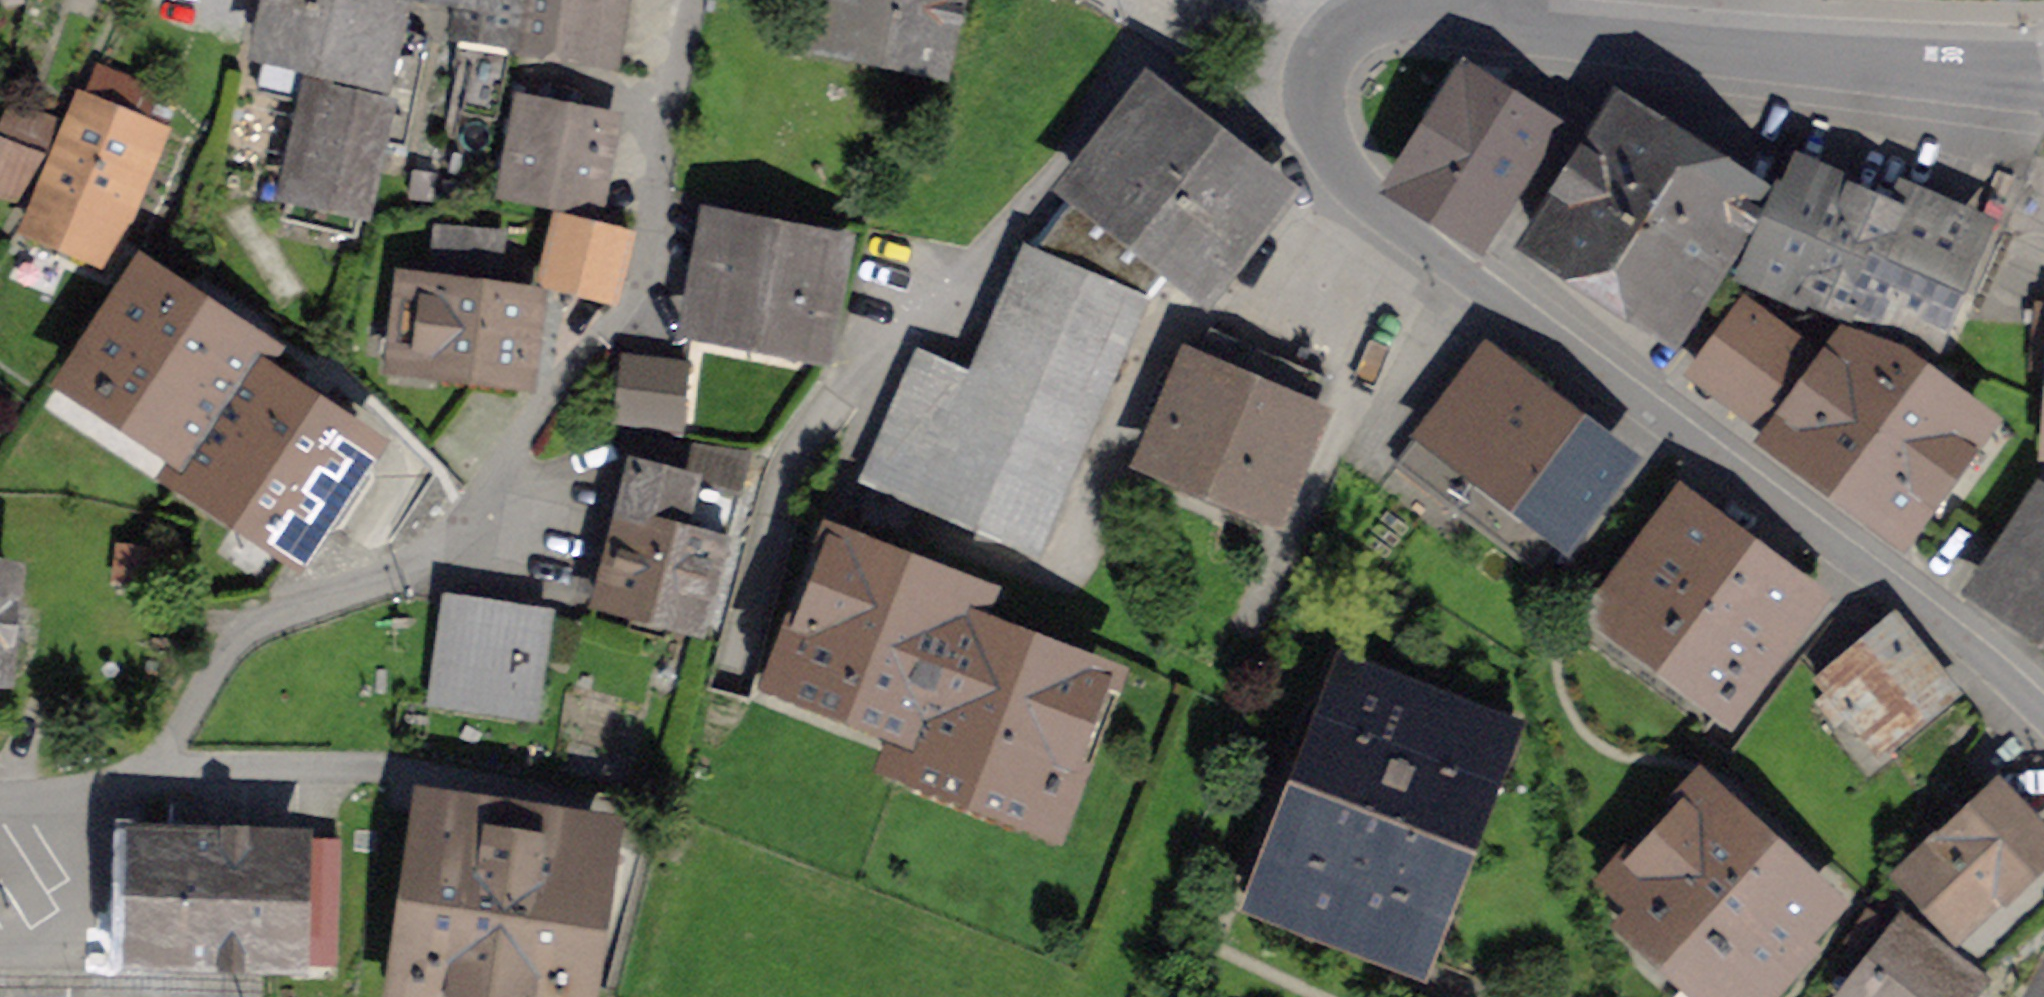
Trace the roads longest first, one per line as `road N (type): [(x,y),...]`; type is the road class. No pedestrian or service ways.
road 1 (residential): [(0,802),(105,785),(183,749),(267,631),(329,595),(435,555),(474,524),(536,420),(639,312),(678,0)]
road 2 (residential): [(1349,30),(1328,53),(1319,122),(1361,191),(1943,624),(2043,714)]
road 3 (residential): [(1349,30),(1401,10),(1446,13),(2038,79)]

